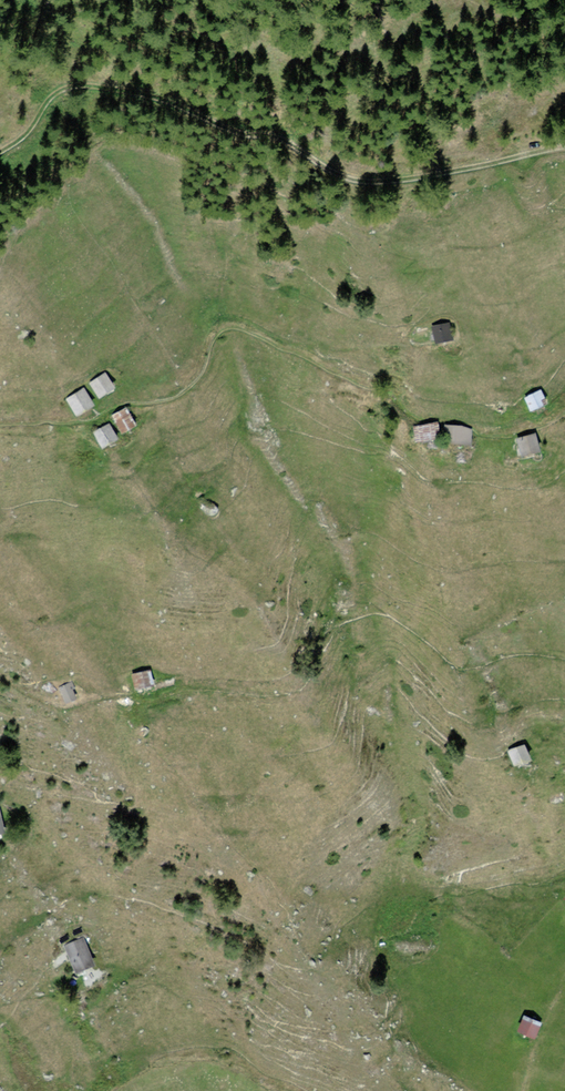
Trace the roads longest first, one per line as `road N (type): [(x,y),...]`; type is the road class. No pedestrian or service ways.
road 1 (track): [(564,144),(394,182),(353,180),(280,141),(87,91),(42,104),(0,142)]

